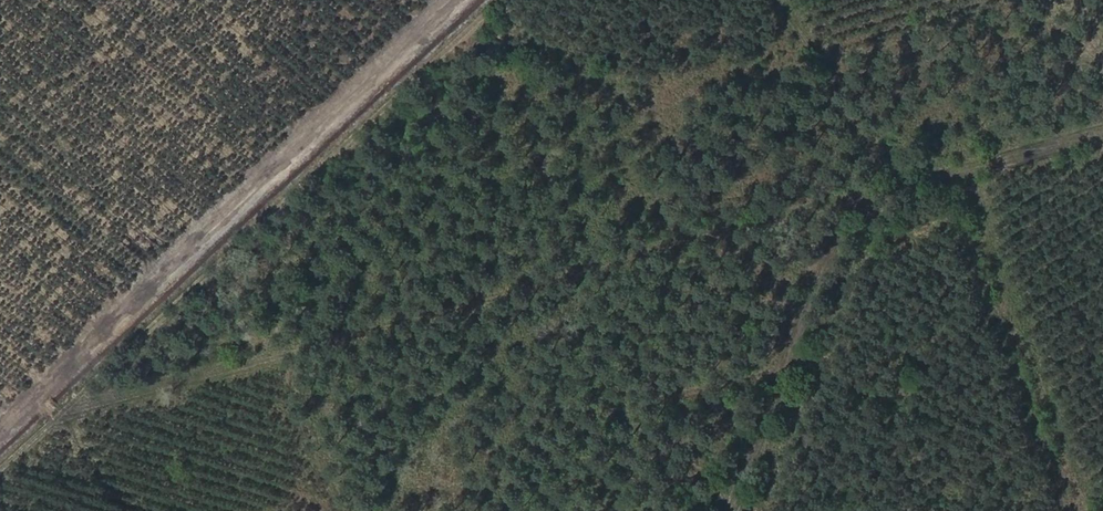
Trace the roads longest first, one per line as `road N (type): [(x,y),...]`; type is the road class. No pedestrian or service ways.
road 1 (track): [(457,0),(0,429)]
road 2 (track): [(948,177),(1071,510)]
road 3 (track): [(865,200),(733,510)]

